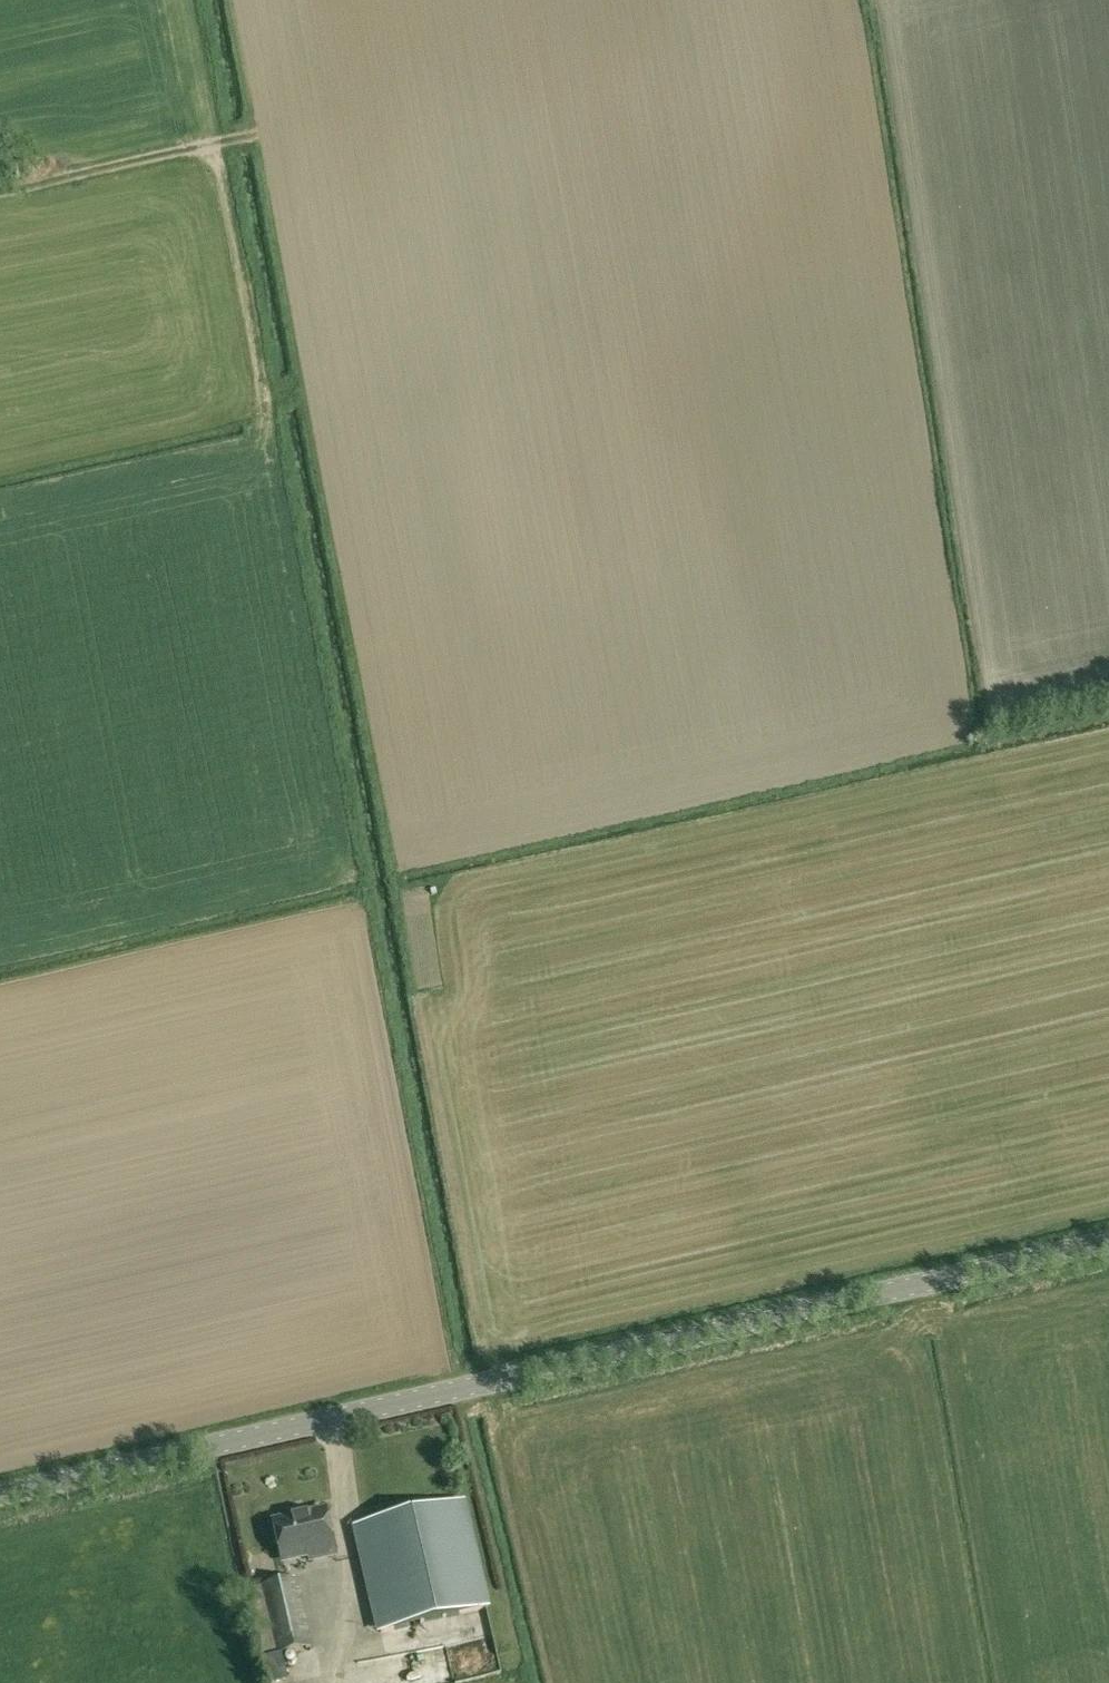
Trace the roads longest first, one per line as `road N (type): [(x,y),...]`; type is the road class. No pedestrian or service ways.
road 1 (tertiary): [(0,1498),(1108,1249)]

